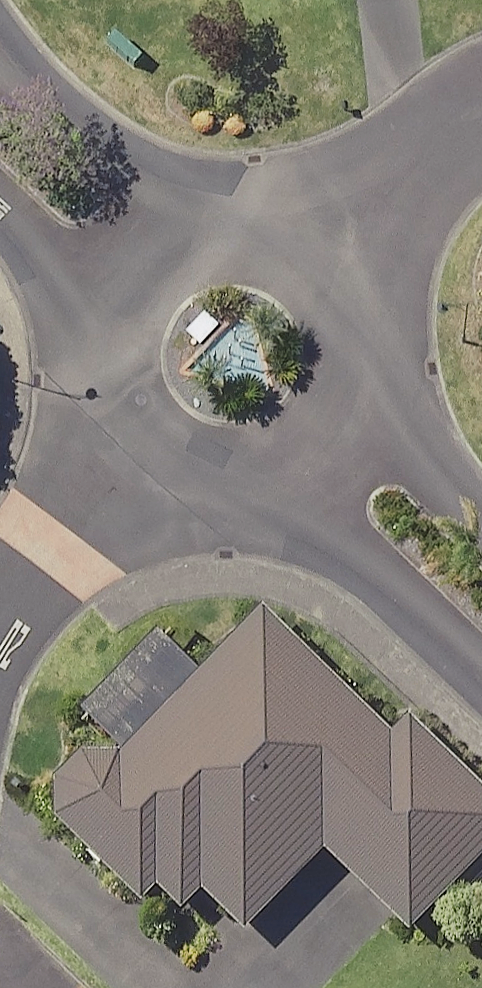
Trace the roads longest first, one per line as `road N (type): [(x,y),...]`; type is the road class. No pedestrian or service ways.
road 1 (residential): [(481,665),(253,437)]
road 2 (residential): [(256,277),(373,170),(456,122),(481,116)]
road 3 (residential): [(88,446),(65,421),(46,357),(50,323),(86,266)]
road 4 (residential): [(86,266),(142,238),(173,236),(204,242),(256,277)]
road 5 (residential): [(253,437),(191,472),(154,474),(88,446)]
road 6 (residential): [(256,277),(284,340),(284,375),(253,437)]
road 7 (residential): [(88,446),(17,524),(0,563)]

